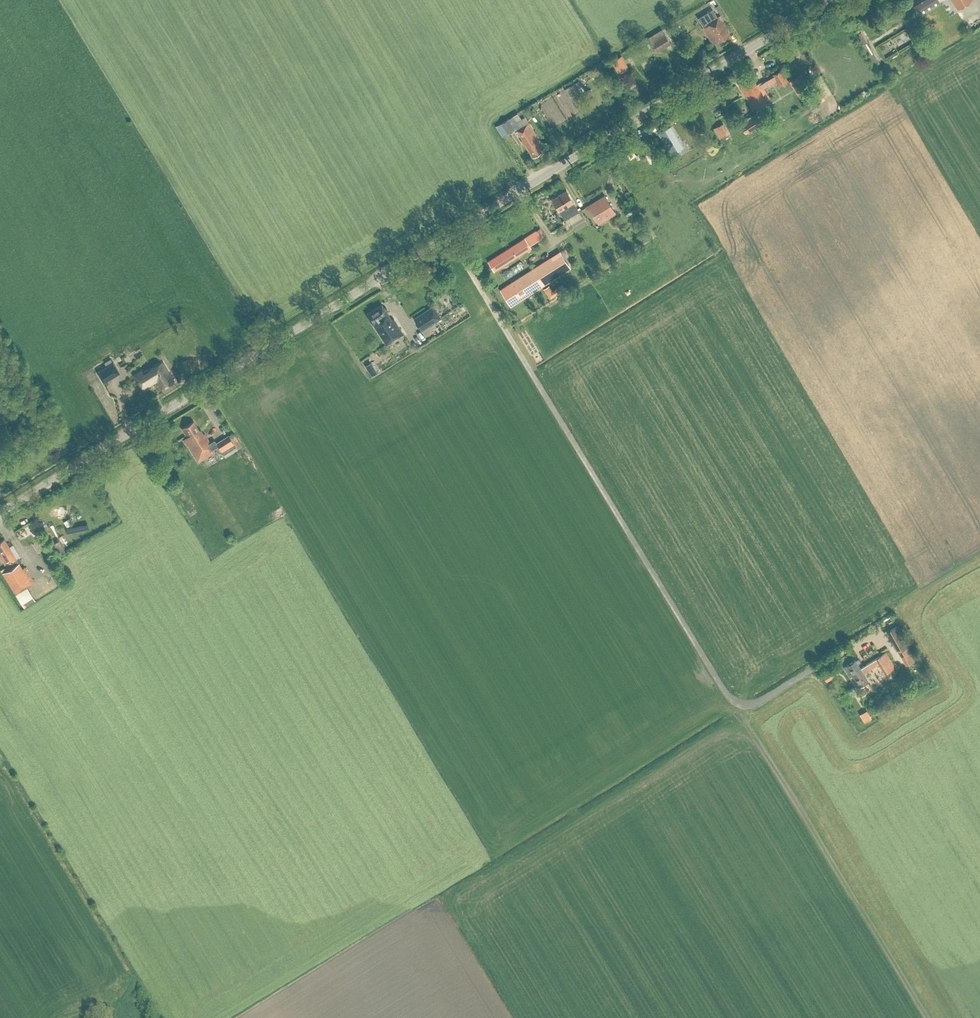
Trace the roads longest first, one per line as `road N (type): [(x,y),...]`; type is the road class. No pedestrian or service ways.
road 1 (tertiary): [(0,511),(826,0)]

